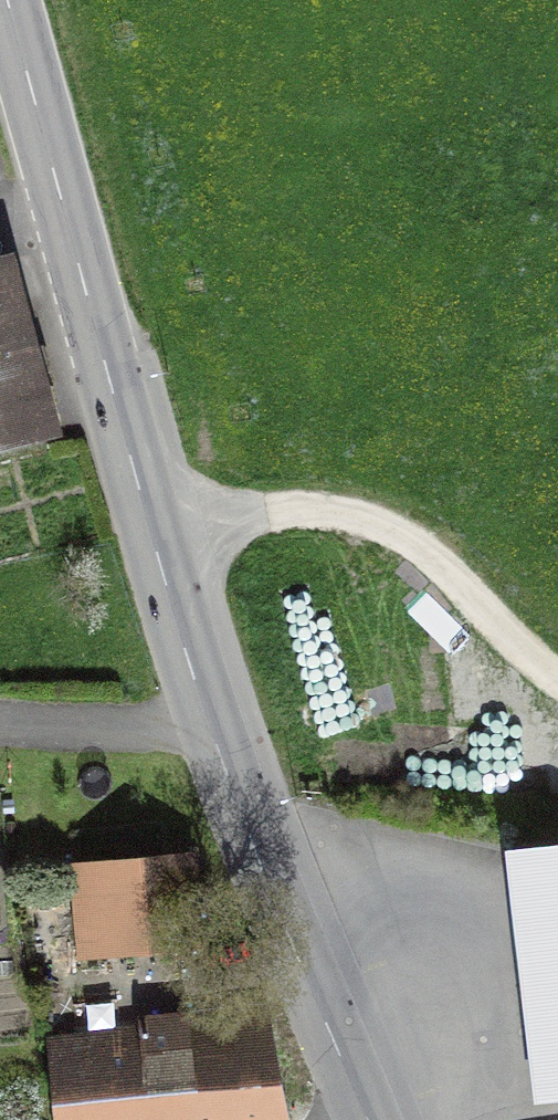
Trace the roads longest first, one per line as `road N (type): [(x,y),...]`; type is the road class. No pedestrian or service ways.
road 1 (secondary): [(5,0),(156,547),(368,1119)]
road 2 (track): [(156,547),(287,506),(382,528),(557,676)]

